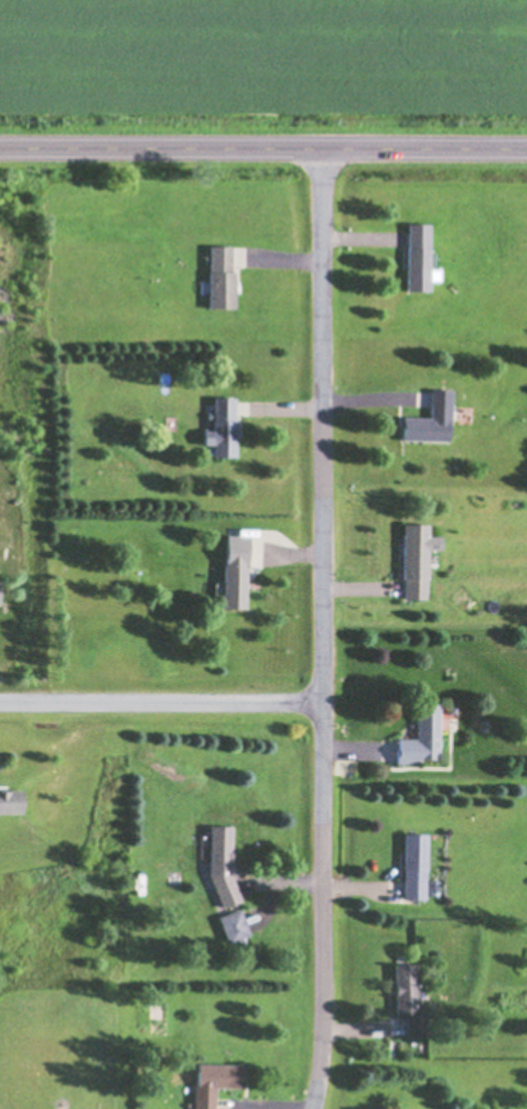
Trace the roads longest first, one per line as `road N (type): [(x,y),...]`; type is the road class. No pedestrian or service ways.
road 1 (residential): [(325,147),(323,998),(312,1108)]
road 2 (secondary): [(0,146),(526,149)]
road 3 (residential): [(0,700),(323,700)]

